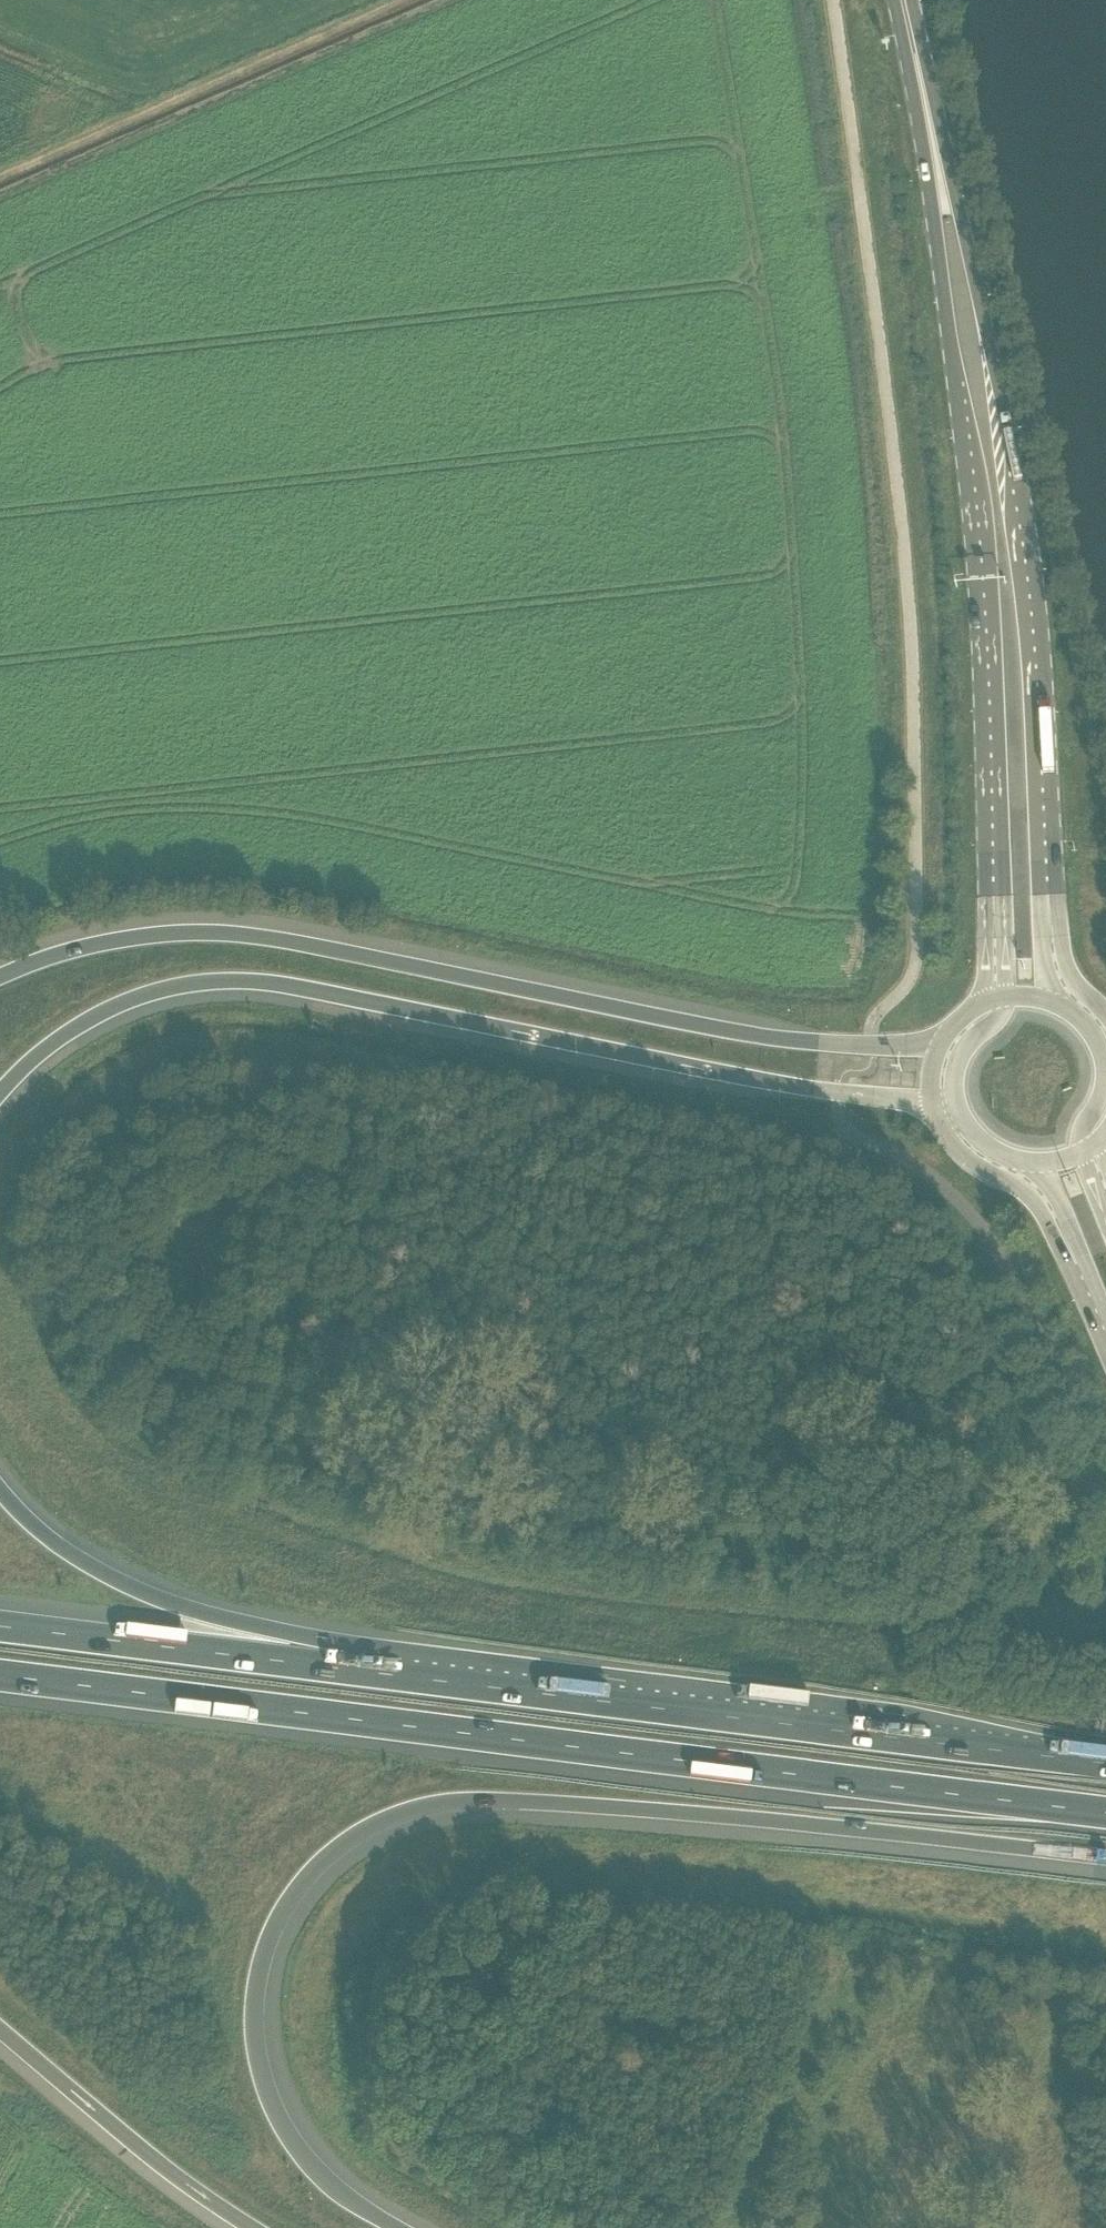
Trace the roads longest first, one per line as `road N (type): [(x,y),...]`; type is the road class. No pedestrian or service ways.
road 1 (motorway): [(393,2227),(352,2202),(300,2151),(268,2087),(256,2017),(263,1956),(285,1905),(312,1871),(367,1830),(417,1808),(494,1802),(638,1809),(1105,1859)]
road 2 (motorway): [(0,1677),(1105,1814)]
road 3 (motorway): [(0,1107),(42,1061),(112,1015),(174,991),(245,985),(933,1102)]
road 4 (motorway): [(941,1045),(771,1040),(253,939),(171,937),(95,950),(0,983)]
road 5 (motorway): [(1105,1763),(342,1671)]
road 6 (secondary): [(1047,892),(1029,512),(970,255),(936,159)]
road 7 (secondary): [(936,159),(941,259),(983,518),(992,892)]
road 8 (motorway): [(342,1671),(99,1572),(26,1519),(0,1486)]
road 9 (motorway): [(342,1671),(0,1627)]
road 10 (motorway): [(0,2032),(165,2172),(246,2227)]
road 11 (primary): [(933,1102),(958,1150),(1024,1190),(1068,1247)]
road 12 (primary): [(1081,1151),(1105,1065),(1083,1022),(1047,998)]
road 13 (secondary): [(936,159),(902,0)]
road 14 (primary): [(1006,996),(958,1063),(957,1103)]

